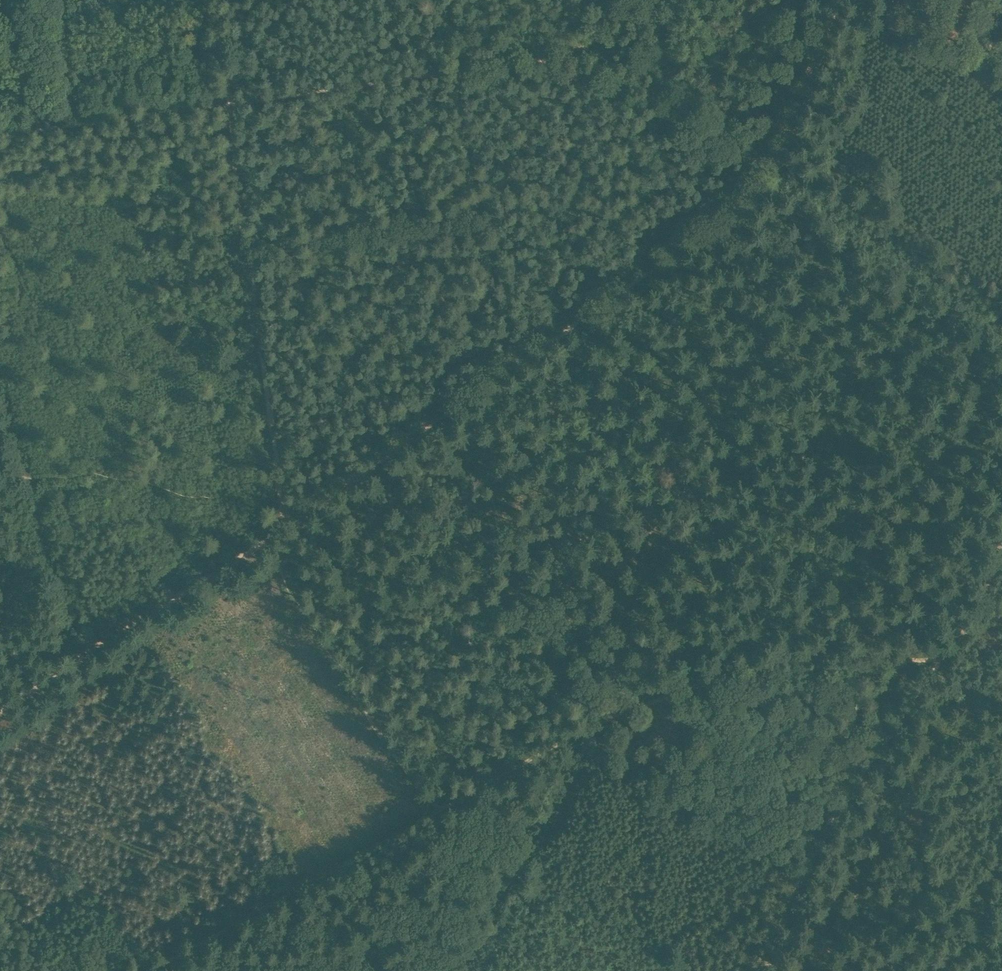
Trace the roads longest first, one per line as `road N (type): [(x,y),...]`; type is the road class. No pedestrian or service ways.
road 1 (track): [(841,0),(790,125),(760,165),(533,356),(284,532),(0,709)]

